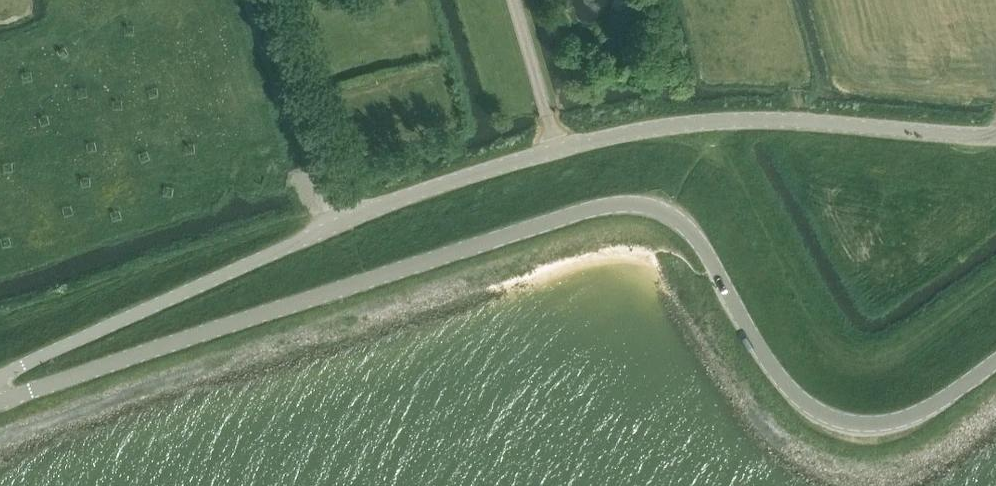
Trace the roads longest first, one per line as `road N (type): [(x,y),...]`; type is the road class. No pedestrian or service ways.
road 1 (tertiary): [(0,398),(623,202),(668,212),(694,233),(779,378),(821,412),(862,423),(908,417),(995,359)]
road 2 (unclassified): [(0,379),(343,221),(593,139),(742,118),(995,135)]

